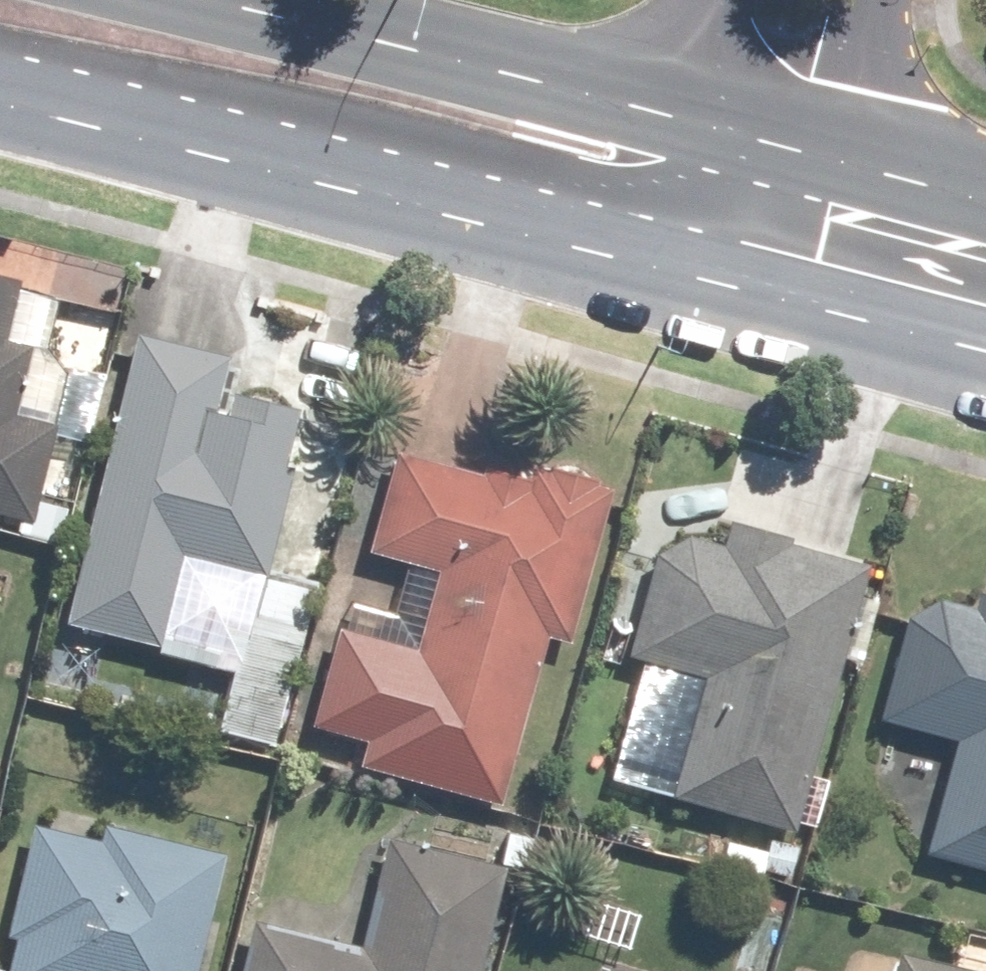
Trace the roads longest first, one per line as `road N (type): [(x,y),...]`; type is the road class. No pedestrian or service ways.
road 1 (secondary): [(652,231),(0,59)]
road 2 (secondary): [(258,0),(691,112)]
road 3 (secondary): [(828,277),(652,231)]
road 4 (secondary): [(691,112),(854,156)]
road 5 (secondary): [(985,319),(828,277)]
road 6 (residential): [(879,0),(854,156)]
road 7 (secondary): [(854,156),(985,194)]
road 8 (residential): [(652,231),(691,112)]
road 9 (residential): [(854,156),(828,277)]

